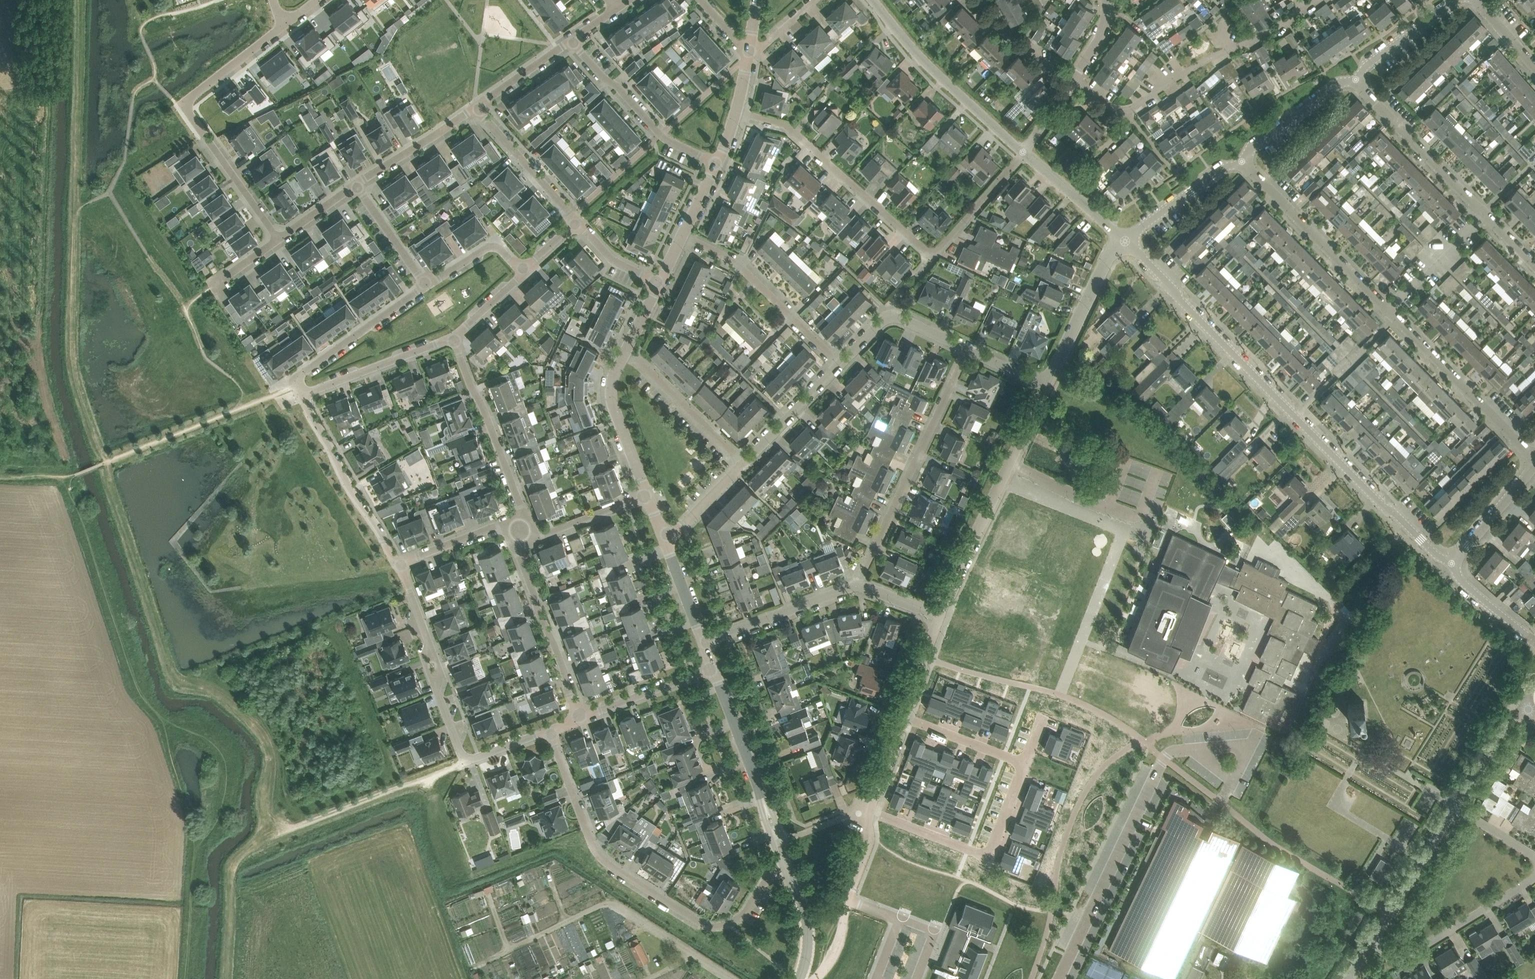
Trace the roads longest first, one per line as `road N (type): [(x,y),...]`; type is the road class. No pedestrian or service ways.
road 1 (residential): [(1452,563),(1125,241)]
road 2 (residential): [(1022,152),(933,254),(788,126),(739,110)]
road 3 (residential): [(791,868),(770,875),(744,916),(703,924),(604,861),(547,730)]
road 4 (residential): [(547,730),(467,759),(400,565)]
road 5 (residential): [(278,241),(185,105),(280,31)]
road 6 (residential): [(1074,80),(1128,109),(1316,0)]
road 7 (residential): [(857,586),(968,348)]
road 8 (residential): [(1048,385),(941,615)]
road 9 (residential): [(1059,978),(1166,759)]
road 10 (residential): [(869,811),(988,857),(1025,763)]
road 11 (residential): [(1022,152),(967,112),(863,0)]
road 12 (residential): [(791,868),(714,668)]
road 13 (residential): [(1534,459),(1384,309)]
road 14 (residential): [(839,366),(724,254),(683,234)]
road 15 (residential): [(1384,309),(1242,160)]
road 16 (residential): [(520,530),(521,504),(453,338)]
road 17 (residential): [(581,717),(519,556),(520,530)]
road 18 (residential): [(400,565),(300,395)]
road 19 (residential): [(1363,950),(1398,956),(1418,950),(1534,882)]
road 20 (residential): [(714,164),(661,136),(573,41)]
road 21 (residential): [(1481,214),(1356,79)]
road 22 (residential): [(300,395),(302,373),(428,285)]
road 23 (residential): [(1363,950),(1456,806)]
road 24 (residential): [(1048,385),(1111,252),(1125,241)]
road 25 (residential): [(300,395),(453,338)]
road 26 (residential): [(741,467),(662,383),(623,356)]
road 27 (residential): [(704,641),(857,586)]
road 28 (residential): [(968,348),(893,311),(839,366)]
road 29 (residential): [(576,220),(476,106)]
road 30 (residential): [(648,495),(616,412),(623,356)]
road 31 (residential): [(869,811),(872,831),(851,901),(899,920)]
road 32 (residential): [(356,183),(476,106)]
road 33 (residential): [(1125,241),(1242,160)]
road 34 (residential): [(714,668),(581,717)]
road 35 (residential): [(1242,160),(1255,142),(1356,79)]
road 36 (residential): [(839,366),(741,467)]
road 37 (residential): [(1125,241),(1022,152)]
road 38 (residential): [(1384,309),(1481,214)]
road 39 (residential): [(520,530),(545,534),(648,495)]
road 40 (residential): [(1356,79),(1457,0)]
road 41 (residential): [(1025,763),(905,718)]
road 42 (residential): [(400,565),(496,526),(520,530)]
road 43 (residential): [(1534,466),(1452,563)]
road 44 (residential): [(428,285),(356,183)]
road 45 (residential): [(985,0),(1002,31),(1074,80)]
road 46 (residential): [(1456,806),(1511,716),(1525,709)]

